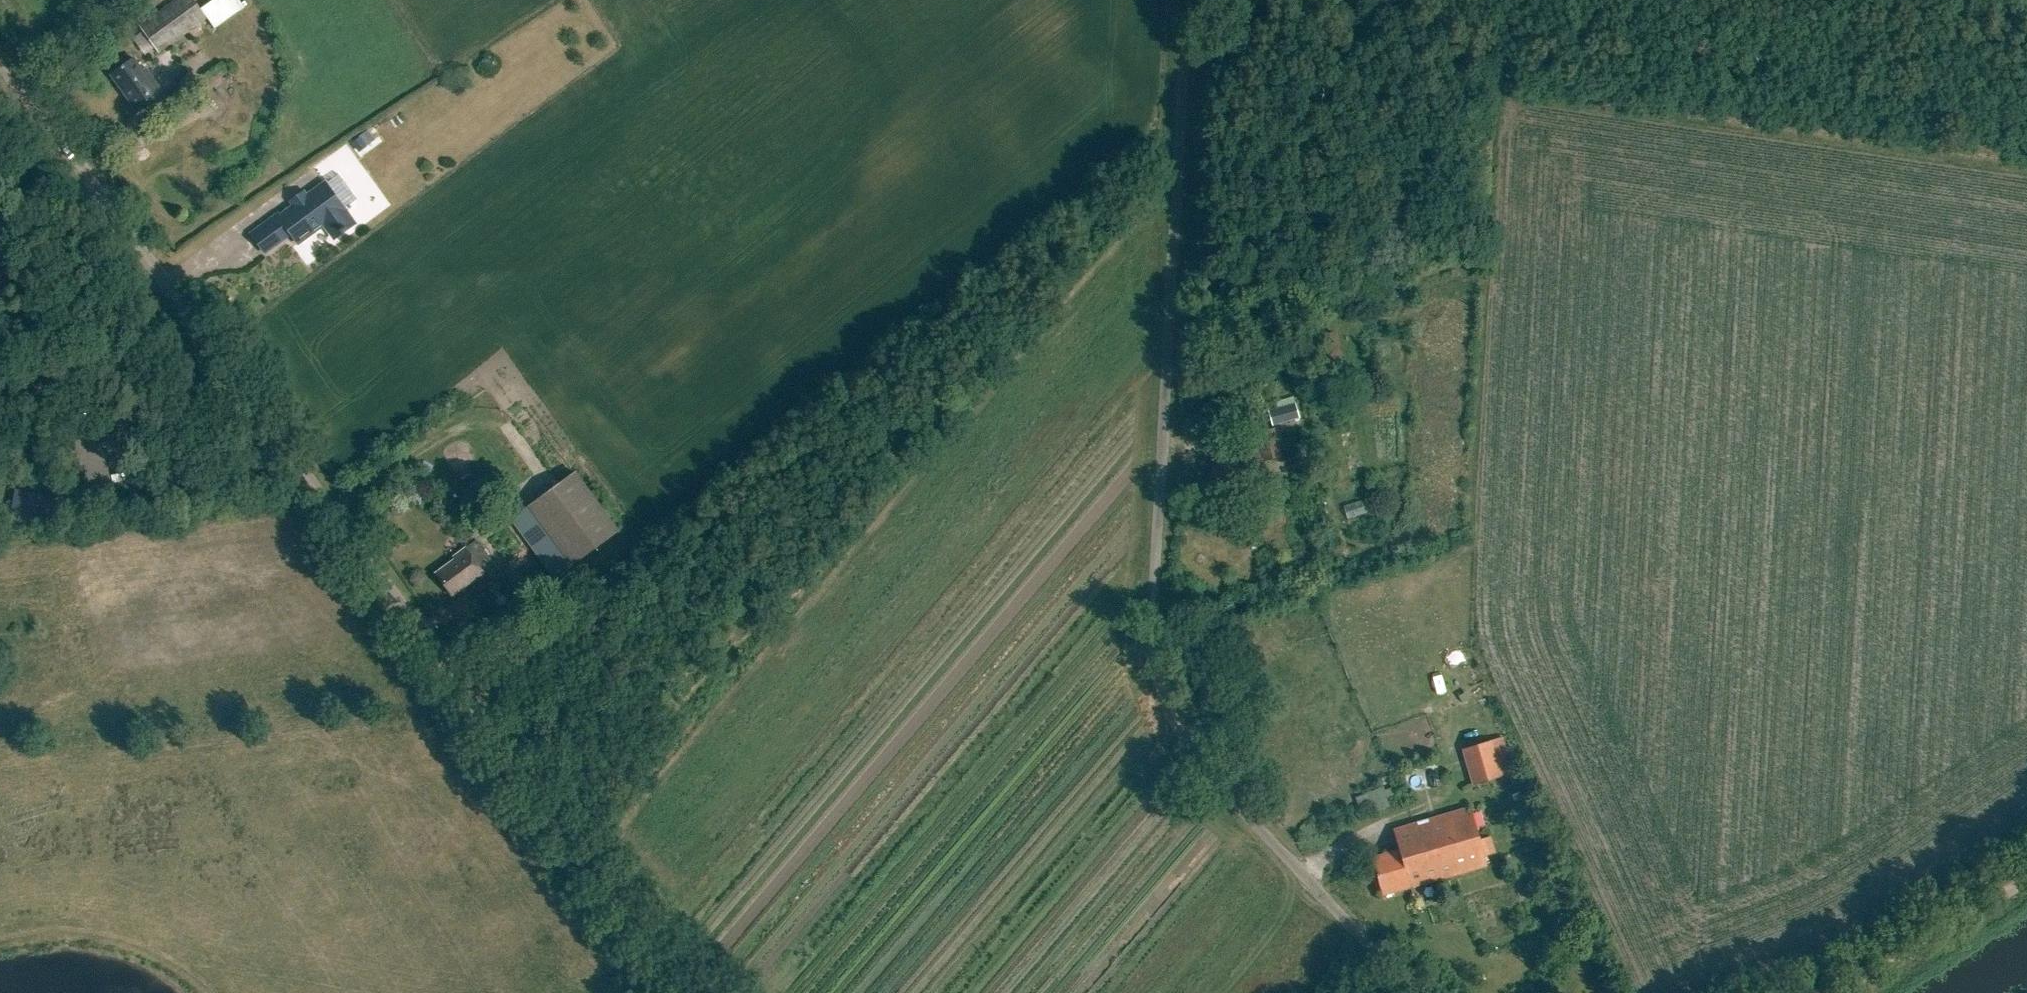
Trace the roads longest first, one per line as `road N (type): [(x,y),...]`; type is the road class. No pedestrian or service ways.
road 1 (unclassified): [(678,992),(0,70)]
road 2 (unclassified): [(1411,992),(1204,770),(1168,710),(1158,669),(1152,615),(1187,0)]
road 3 (unclassified): [(1849,992),(2026,880)]

